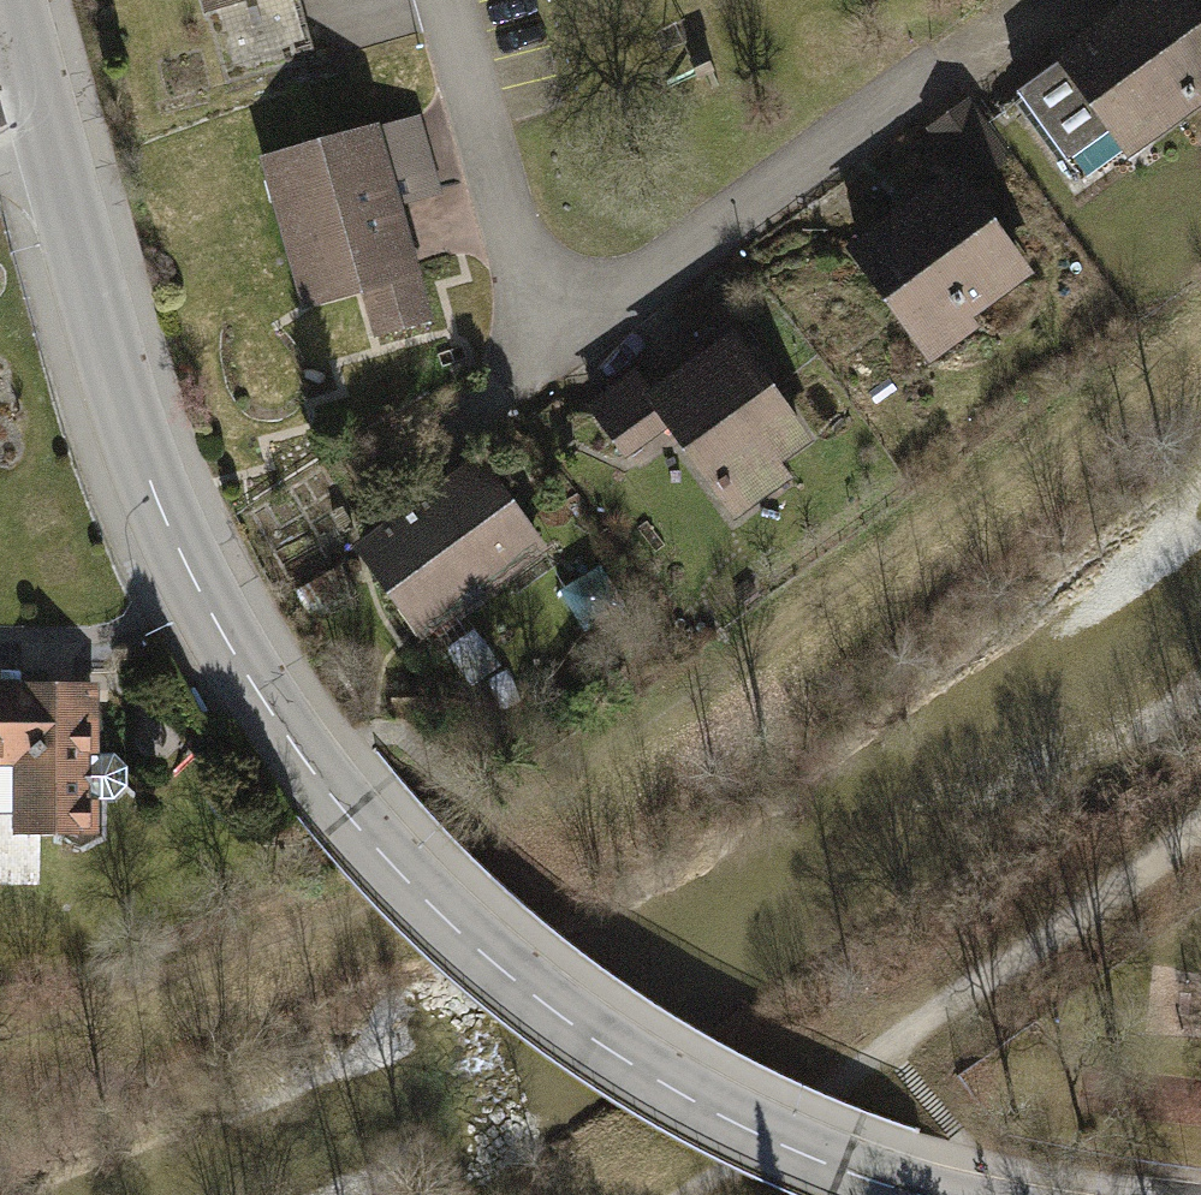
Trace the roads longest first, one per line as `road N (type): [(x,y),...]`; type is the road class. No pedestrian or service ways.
road 1 (residential): [(51,143),(129,422),(165,517),(279,730),(322,786),(407,882),(571,1025),(685,1096),(801,1153),(915,1194)]
road 2 (residential): [(453,0),(540,285),(595,317),(938,77)]
road 3 (track): [(1200,824),(1029,957),(887,1045),(685,1194)]
road 4 (track): [(0,1051),(187,1000),(364,928),(525,840)]
road 5 (residential): [(10,0),(51,143)]

